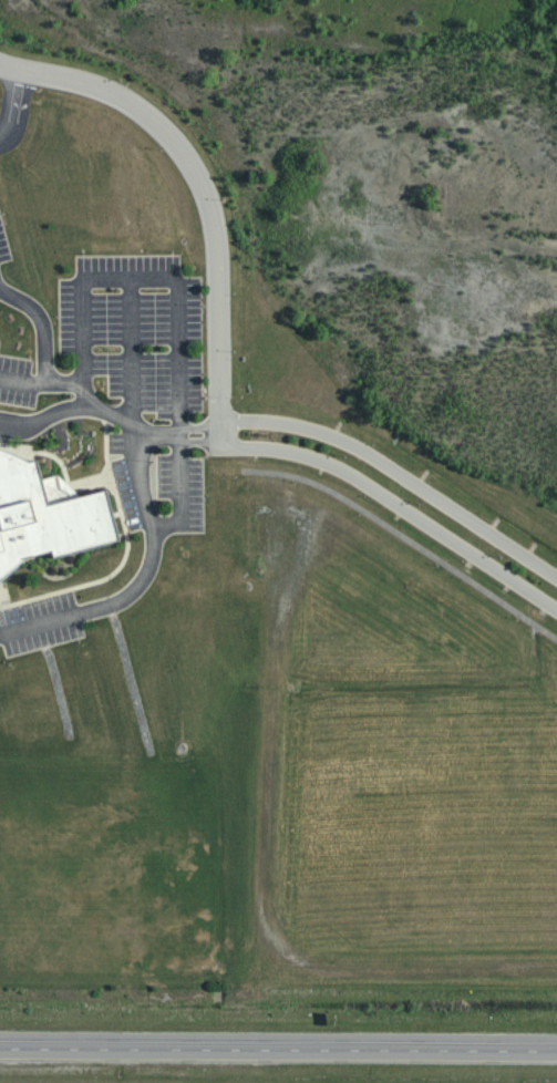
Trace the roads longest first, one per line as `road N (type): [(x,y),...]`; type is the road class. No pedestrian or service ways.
road 1 (residential): [(219,446),(218,262),(195,167),(173,137),(118,95),(0,64)]
road 2 (residential): [(219,446),(320,460),(556,610)]
road 3 (residential): [(556,579),(357,447),(310,430),(219,420)]
road 4 (trunk): [(556,1044),(199,1044)]
road 5 (trunk): [(199,1044),(0,1043)]

